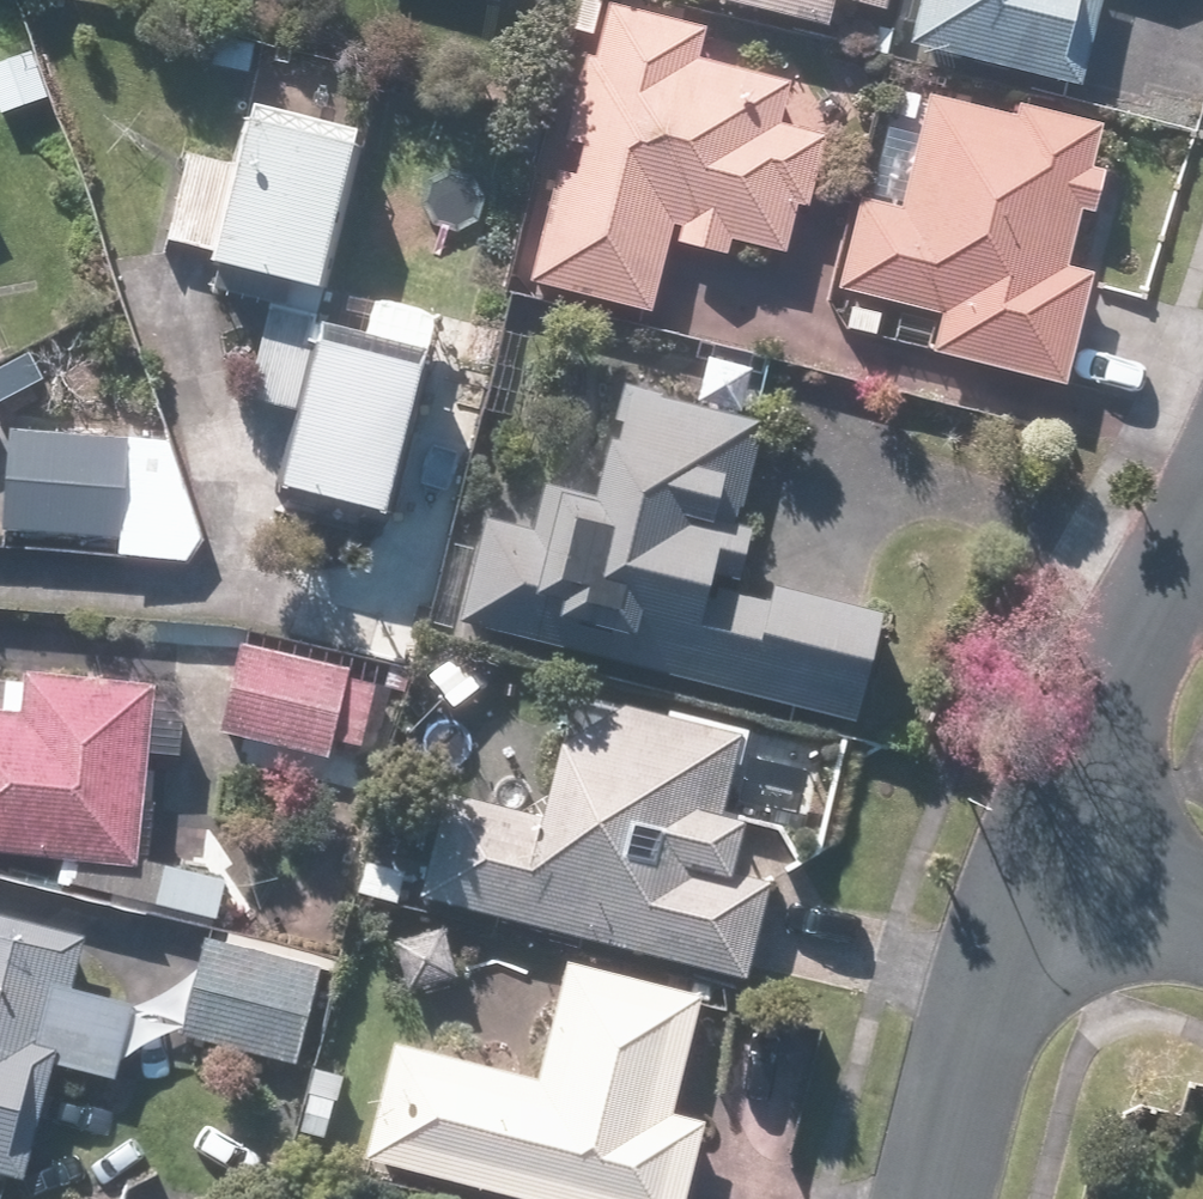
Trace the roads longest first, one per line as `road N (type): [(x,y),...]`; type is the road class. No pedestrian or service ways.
road 1 (residential): [(1046,838),(994,971),(934,1198)]
road 2 (residential): [(1202,518),(1046,838)]
road 3 (residential): [(1046,838),(1202,918)]

